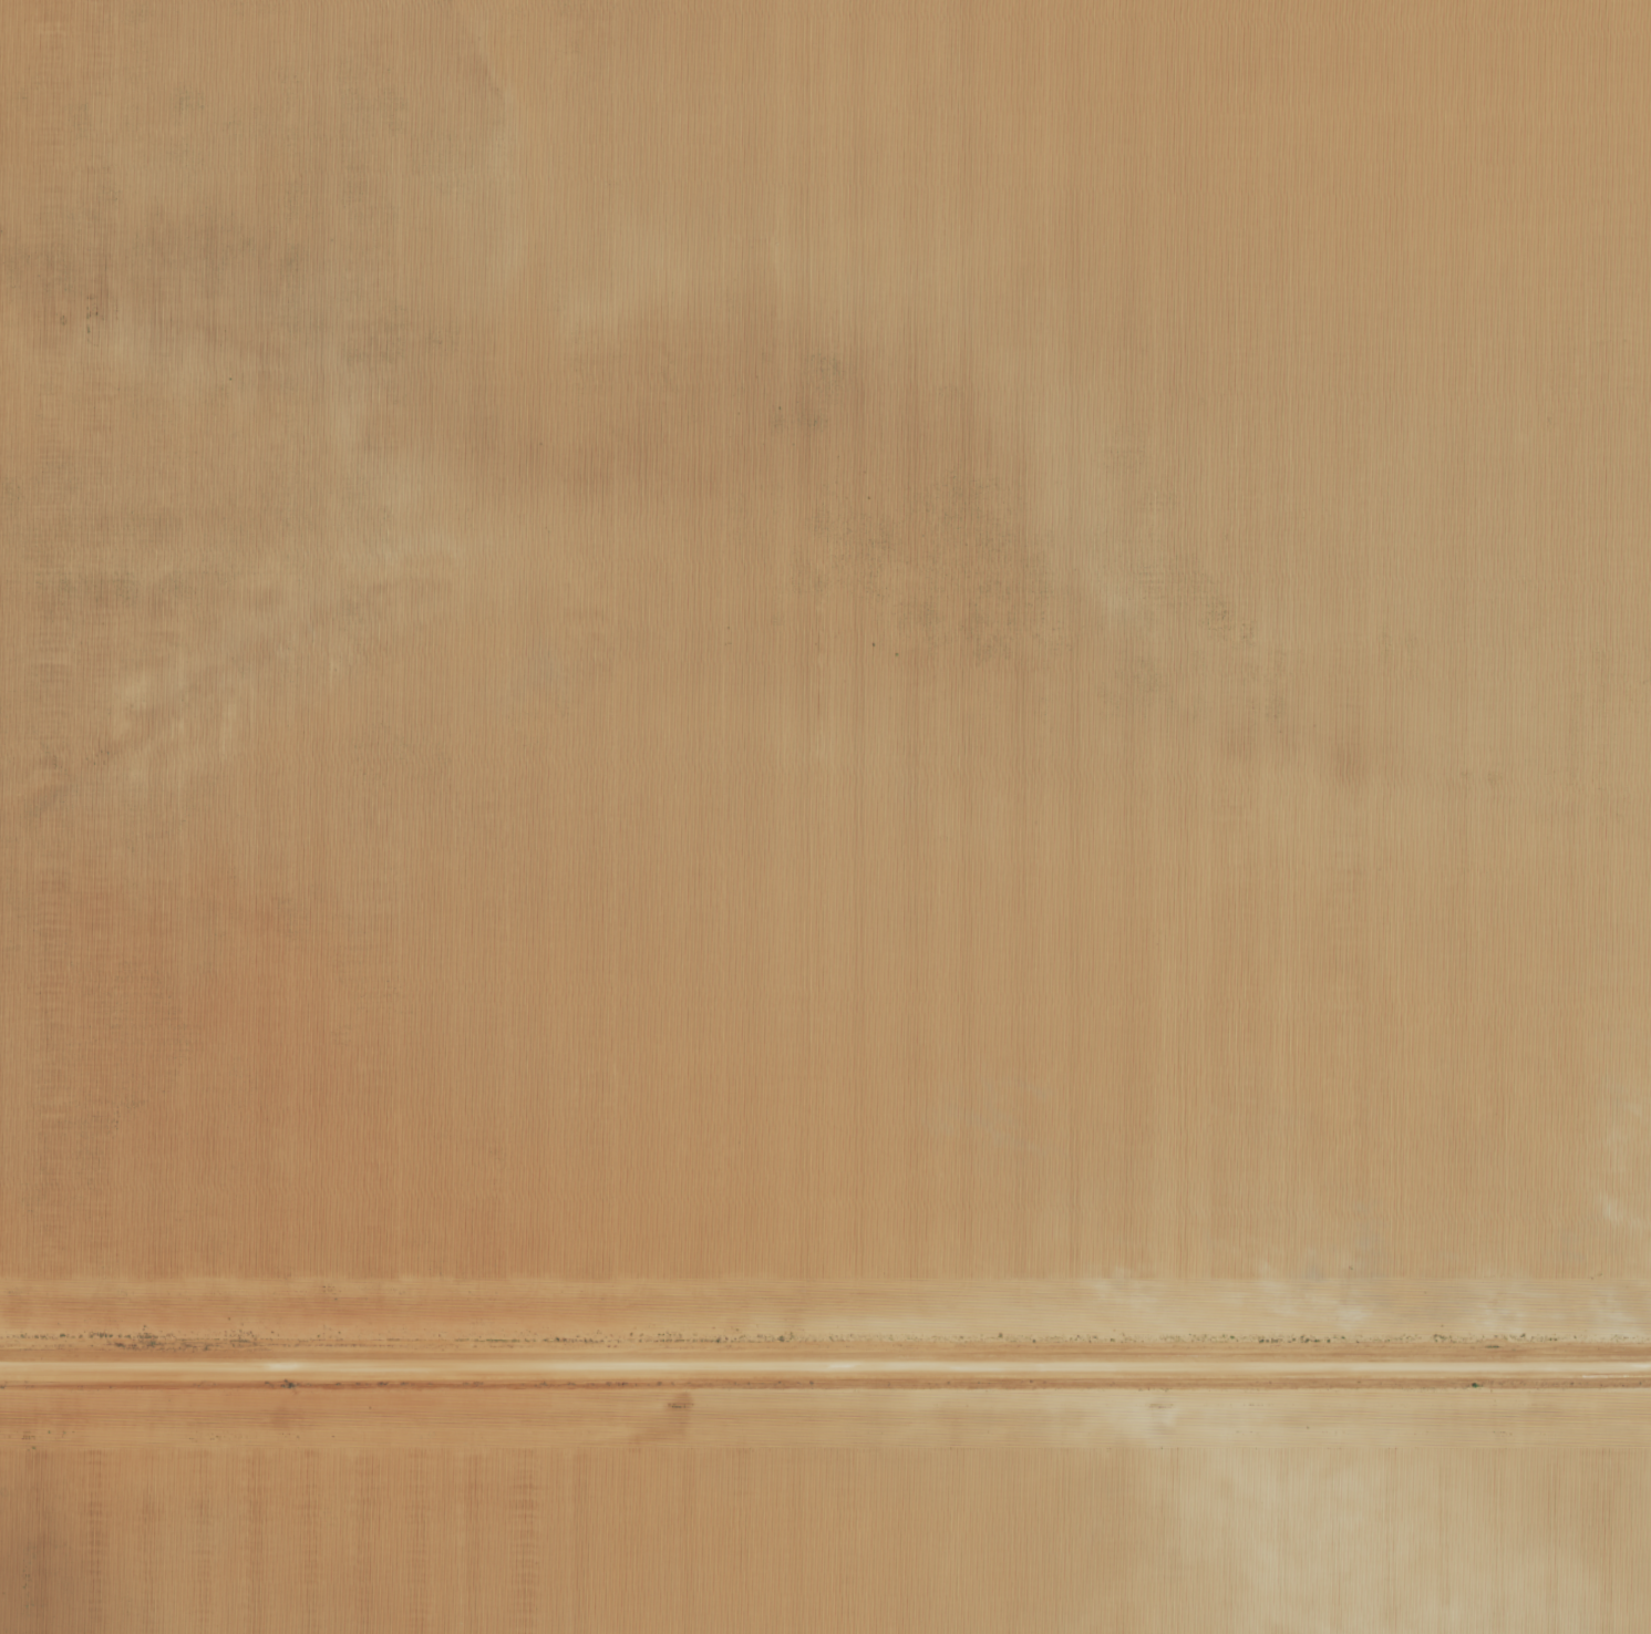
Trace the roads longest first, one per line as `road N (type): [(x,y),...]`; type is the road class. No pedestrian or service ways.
road 1 (residential): [(1650,1352),(0,1350)]

